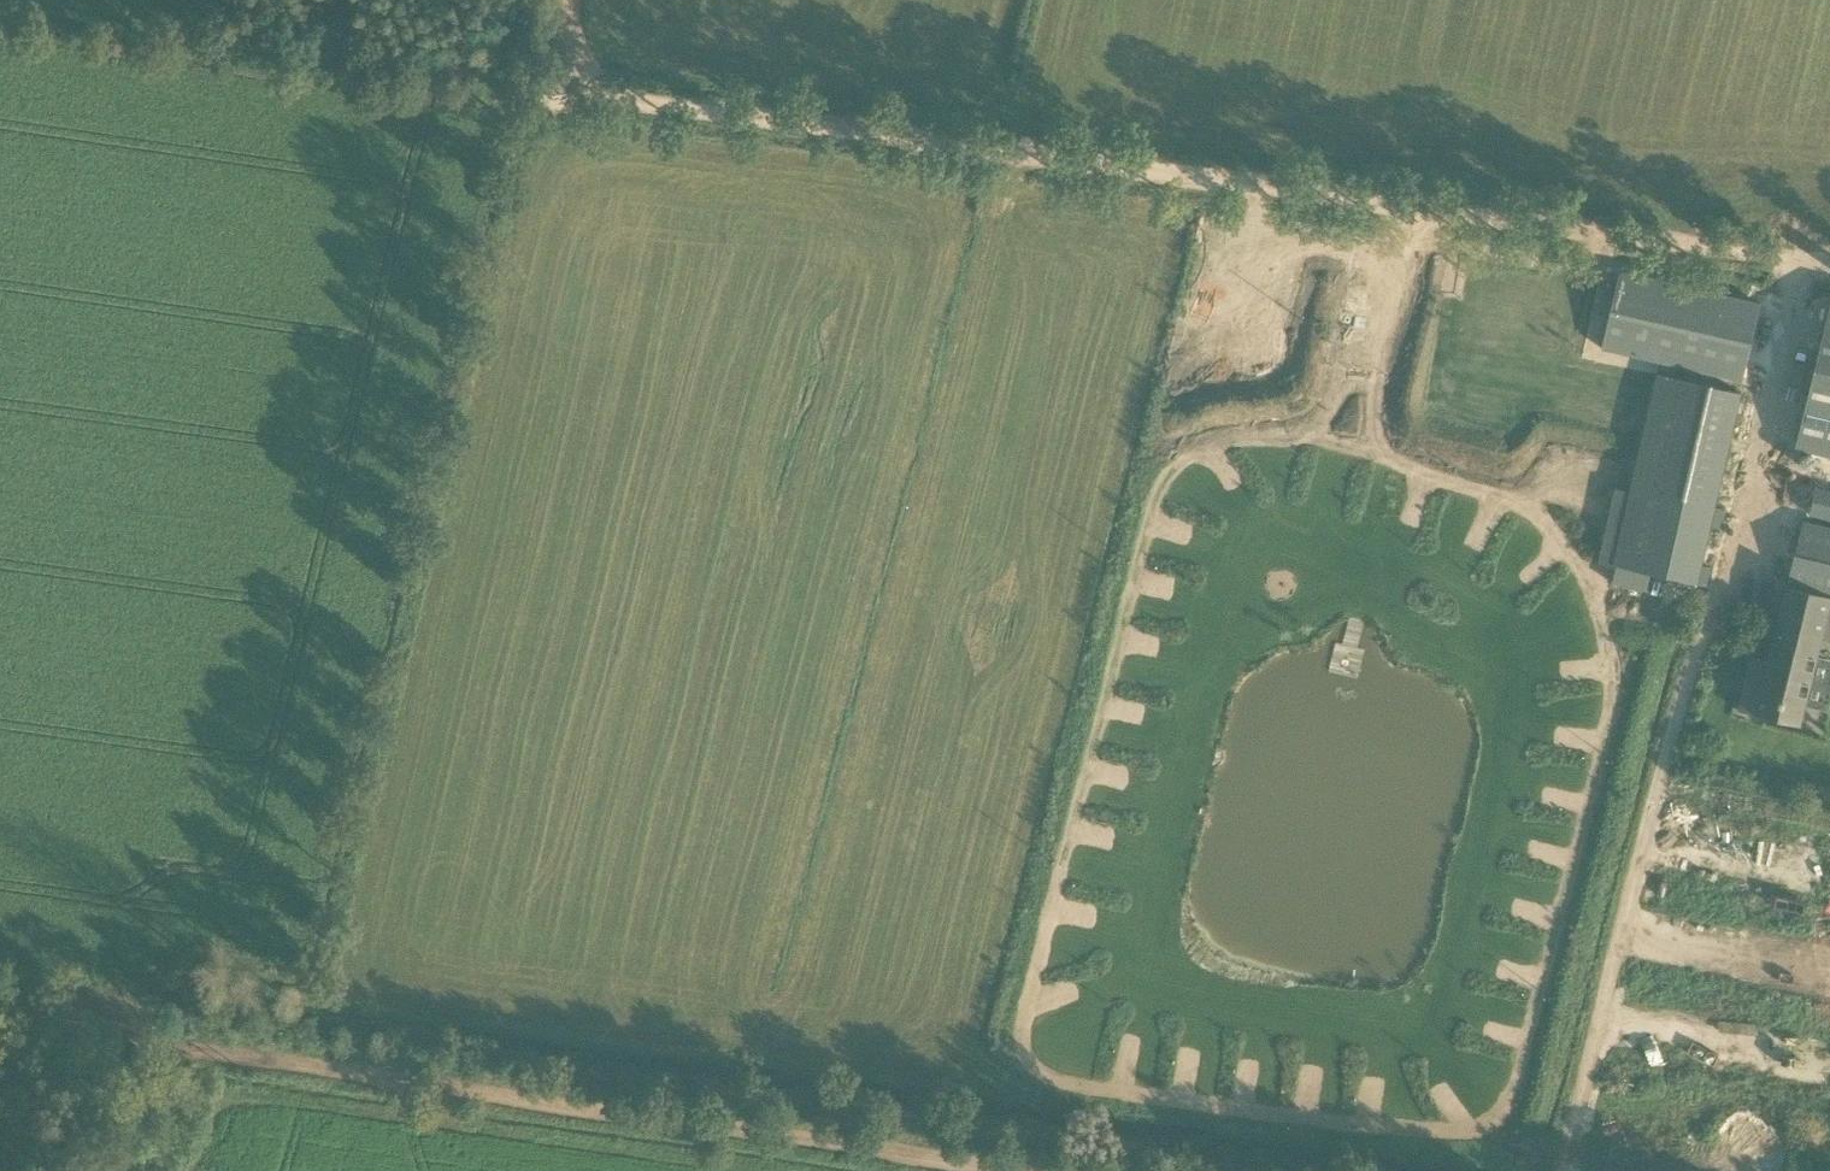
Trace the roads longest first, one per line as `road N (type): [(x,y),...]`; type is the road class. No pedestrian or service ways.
road 1 (track): [(572,0),(564,33),(582,74),(624,99),(1829,269)]
road 2 (track): [(0,998),(227,1055),(1015,1170)]

